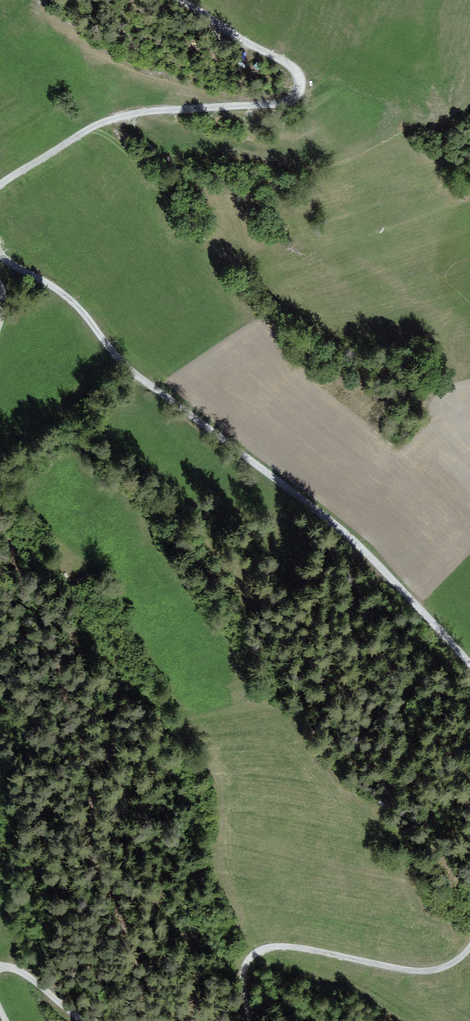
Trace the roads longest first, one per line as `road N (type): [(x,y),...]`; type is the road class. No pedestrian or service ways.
road 1 (track): [(0,257),(60,294),(128,374),(359,548),(469,662)]
road 2 (track): [(0,184),(123,117),(293,99),(299,85),(291,70),(181,0)]
road 3 (track): [(469,947),(434,973),(265,950),(250,961),(245,982),(249,1020)]

